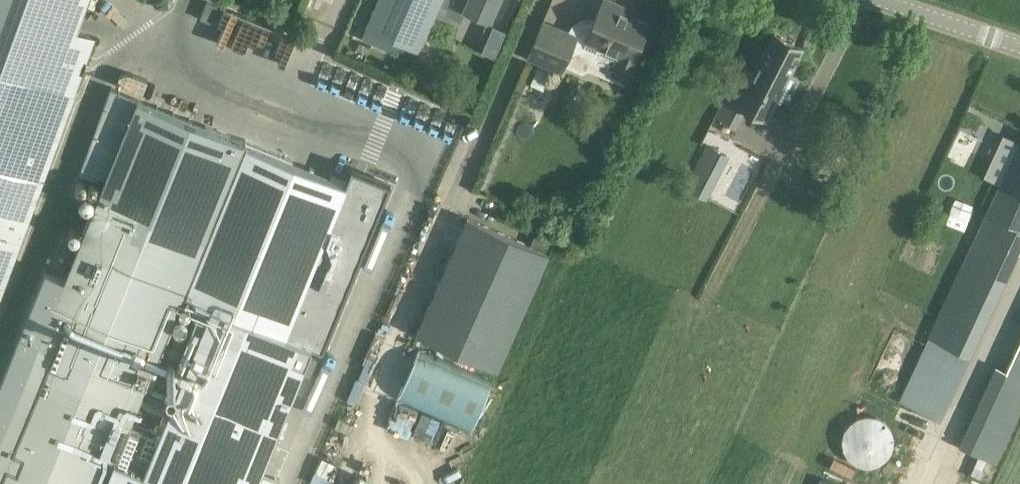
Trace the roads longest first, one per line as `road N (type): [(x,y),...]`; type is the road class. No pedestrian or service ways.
road 1 (unclassified): [(1019,48),(870,0)]

